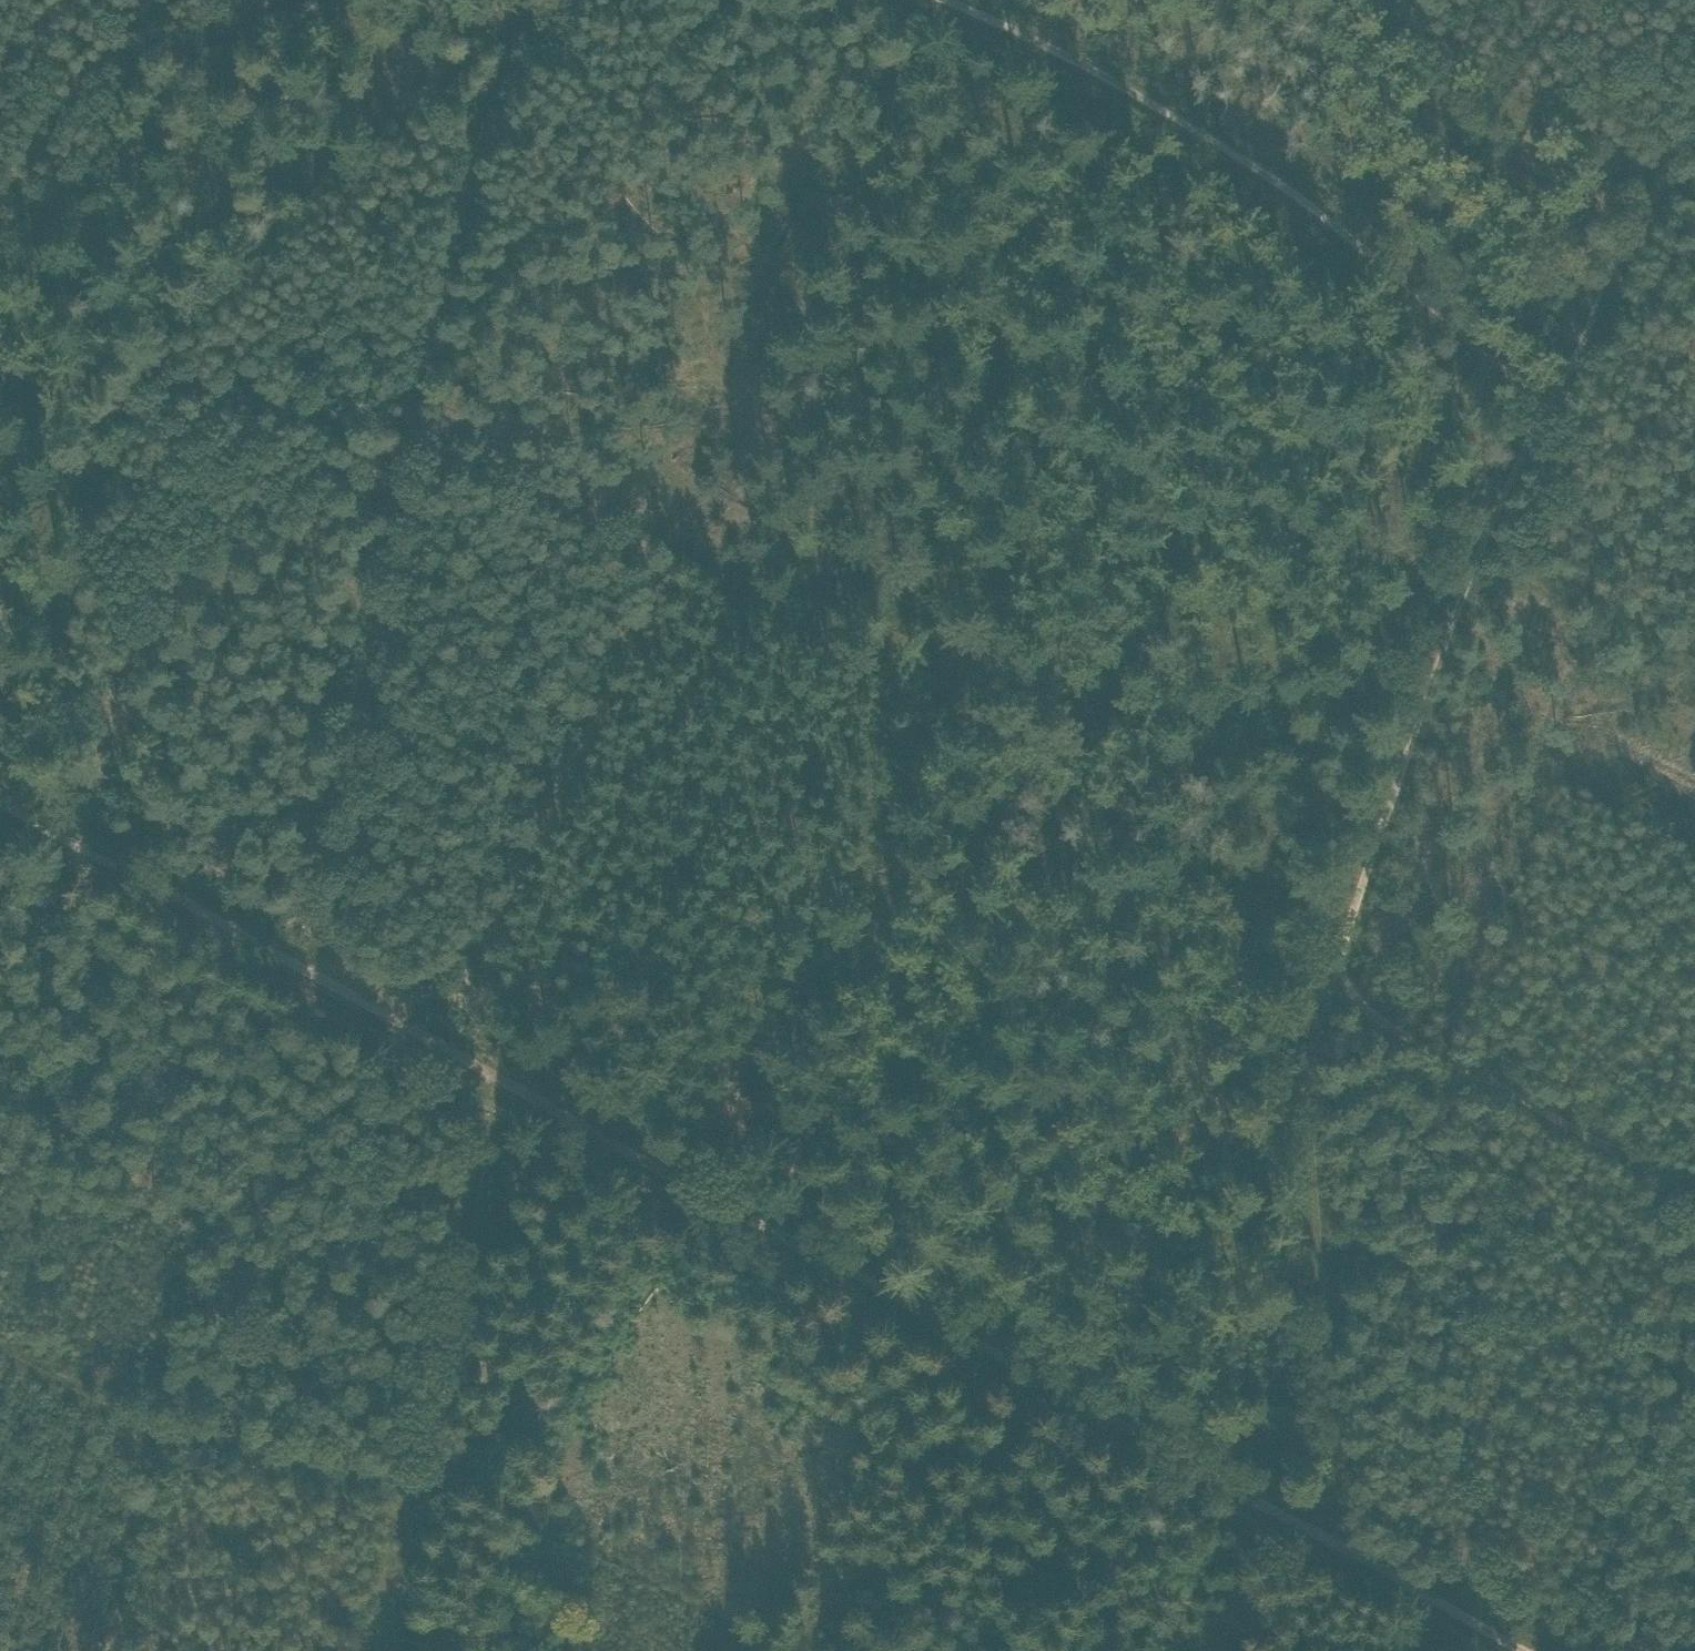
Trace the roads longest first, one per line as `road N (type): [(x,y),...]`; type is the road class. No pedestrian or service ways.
road 1 (track): [(0,803),(1522,1650)]
road 2 (track): [(943,0),(1194,128),(1554,393)]
road 3 (track): [(1334,992),(1431,676),(1490,522),(1554,393)]
road 4 (track): [(1348,1589),(1310,1057),(1334,992)]
road 5 (track): [(1694,1202),(1334,992)]
road 6 (track): [(1554,393),(1654,203),(1694,226)]

